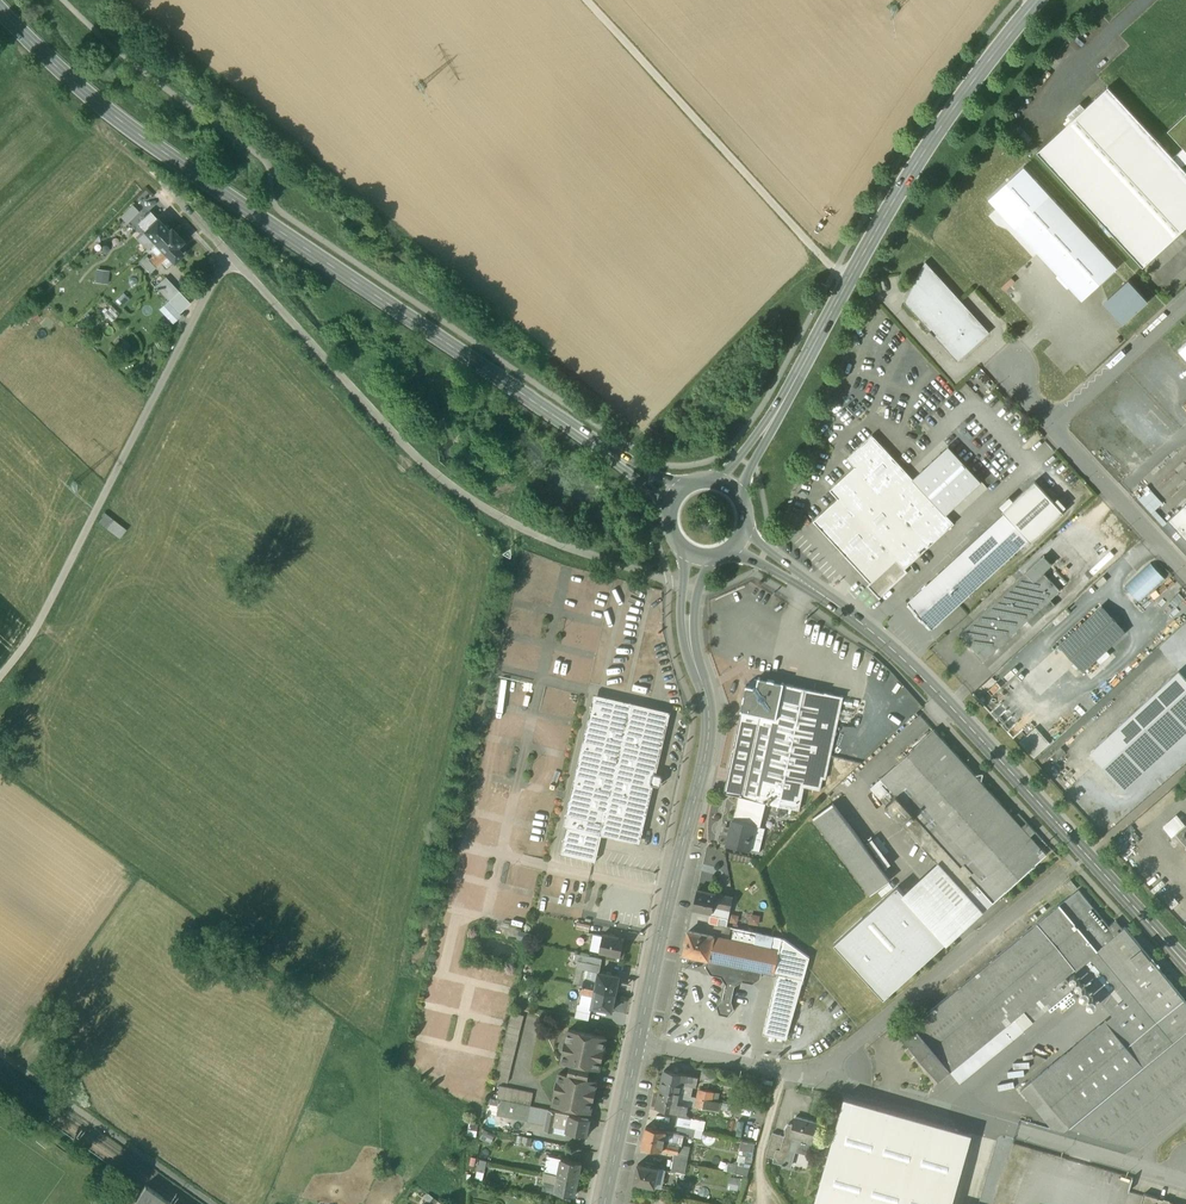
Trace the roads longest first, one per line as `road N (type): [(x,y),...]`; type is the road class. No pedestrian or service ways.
road 1 (secondary): [(581,434),(114,117),(0,12)]
road 2 (secondary): [(605,1203),(705,758),(709,708),(697,672)]
road 3 (secondary): [(838,607),(948,704),(1185,975)]
road 4 (secondary): [(1037,0),(911,173),(805,361)]
road 5 (track): [(847,283),(587,0)]
road 6 (track): [(214,1203),(0,1055)]
road 7 (residential): [(1185,571),(1055,426)]
road 8 (residential): [(1055,426),(1185,302)]
road 9 (secondary): [(741,498),(805,361)]
road 10 (secondary): [(805,361),(753,442),(717,480)]
road 11 (secondary): [(686,552),(680,619),(697,672)]
road 12 (secondary): [(838,607),(745,529)]
road 13 (secondary): [(732,550),(838,607)]

